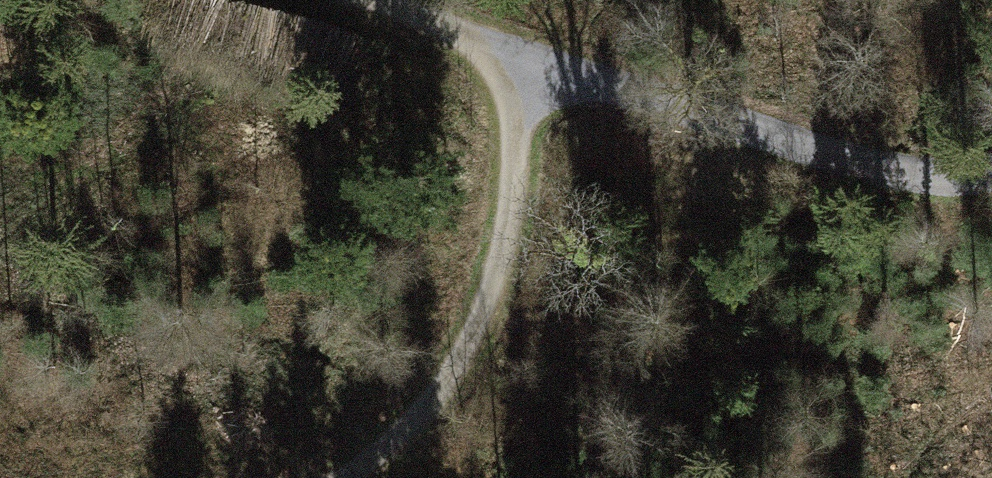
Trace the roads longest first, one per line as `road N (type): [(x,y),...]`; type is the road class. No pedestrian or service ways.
road 1 (track): [(338,0),(501,60),(695,110),(865,166),(955,170),(991,162)]
road 2 (track): [(338,477),(399,439),(495,300),(510,198),(501,60)]

